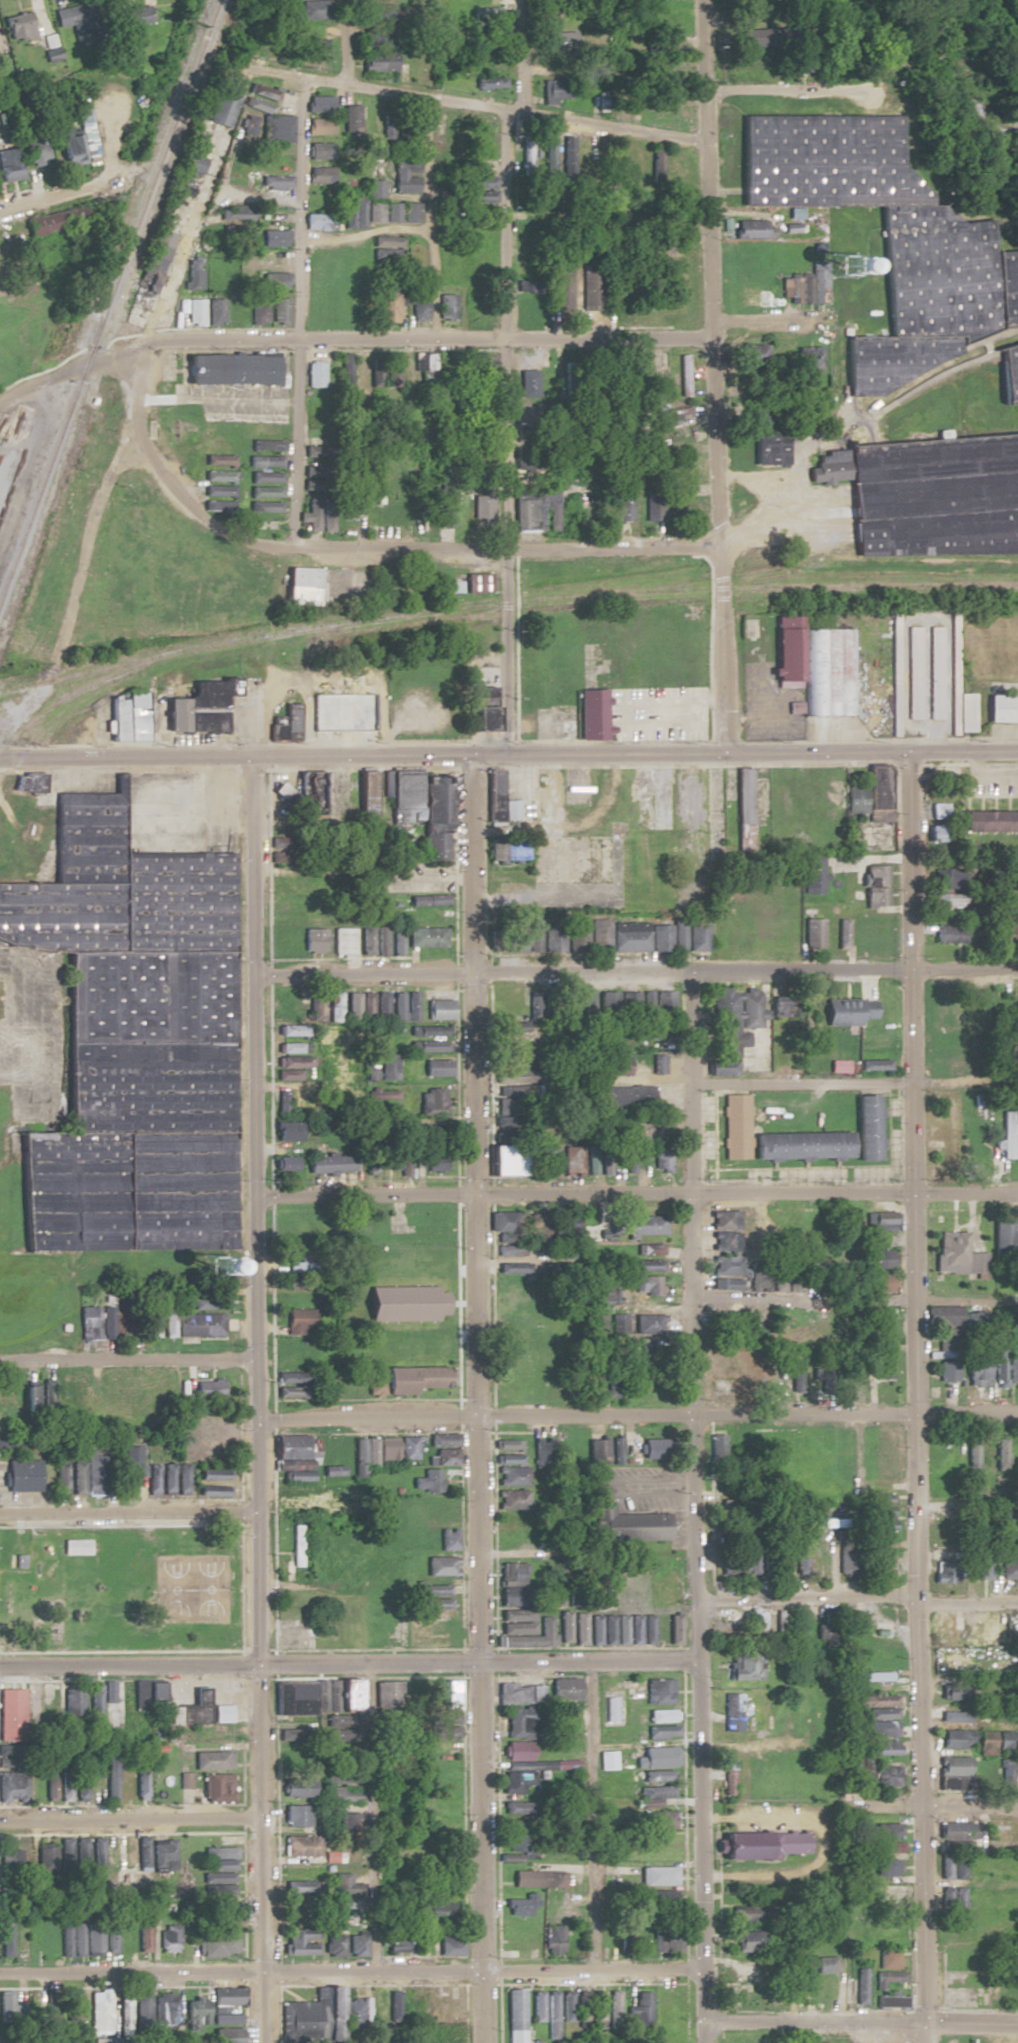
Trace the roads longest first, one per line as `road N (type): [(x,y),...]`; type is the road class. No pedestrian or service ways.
road 1 (residential): [(924,2042),(911,754)]
road 2 (residential): [(474,2042),(466,758)]
road 3 (residential): [(255,2042),(252,760)]
road 4 (residential): [(700,2042),(693,969)]
road 5 (tertiary): [(1017,753),(0,758)]
road 6 (residential): [(252,1420),(1017,1414)]
road 7 (residential): [(253,1192),(1017,1195)]
road 8 (residential): [(1017,969),(253,970)]
road 9 (residential): [(519,0),(521,86),(506,134),(504,757)]
road 10 (residential): [(720,756),(701,0)]
road 11 (residential): [(151,346),(138,427),(153,464),(181,497),(230,526),(294,547),(718,549)]
road 12 (residential): [(12,394),(151,346),(250,337),(707,340)]
road 13 (residential): [(294,547),(292,75)]
road 14 (residential): [(703,141),(245,68)]
road 15 (residential): [(698,1661),(252,1664)]
road 16 (residential): [(700,1973),(255,1972)]
road 17 (residential): [(697,1602),(1017,1598)]
road 18 (residential): [(1017,2026),(700,2018)]
road 19 (residential): [(789,323),(827,333),(826,430),(796,448),(793,495),(783,508),(718,549)]
road 20 (residential): [(0,1974),(255,1972)]
road 21 (residential): [(0,1821),(253,1820)]
road 22 (residential): [(252,1664),(0,1666)]
road 23 (residential): [(0,1514),(252,1514)]
road 24 (residential): [(935,12),(701,0)]
road 25 (residential): [(470,1083),(694,1080)]
road 26 (residential): [(694,1080),(914,1080)]
road 27 (residential): [(34,1359),(252,1363)]
road 28 (residential): [(151,346),(218,150)]
road 29 (residential): [(702,93),(878,93)]
road 30 (residential): [(1017,1809),(850,1807)]

